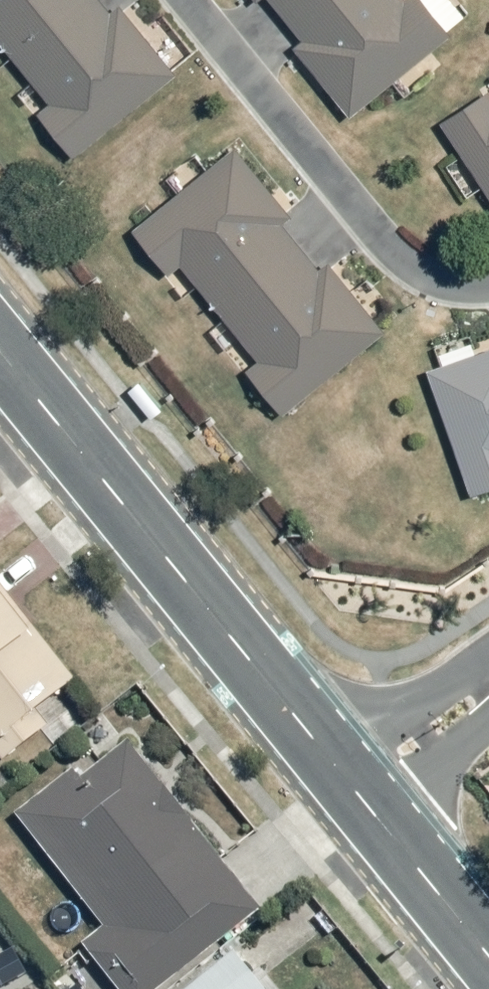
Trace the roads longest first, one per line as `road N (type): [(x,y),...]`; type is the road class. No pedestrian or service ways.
road 1 (tertiary): [(0,352),(357,795)]
road 2 (tertiary): [(357,795),(488,957)]
road 3 (residential): [(357,795),(488,700)]

